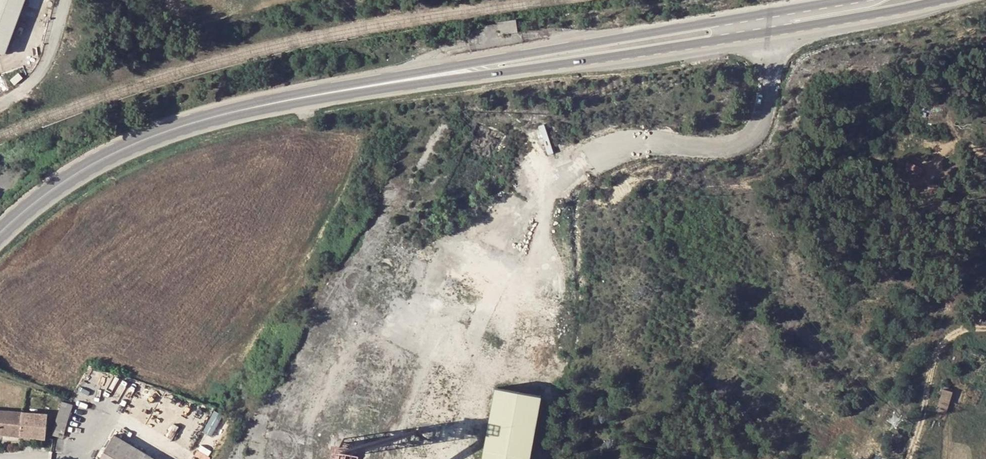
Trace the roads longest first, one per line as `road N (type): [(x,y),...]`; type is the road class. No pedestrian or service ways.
road 1 (secondary): [(255,108),(937,0)]
road 2 (secondary): [(849,0),(429,70),(255,108)]
road 3 (secondary): [(0,234),(88,166),(138,142),(255,108)]
road 4 (track): [(985,329),(947,338),(909,458)]

